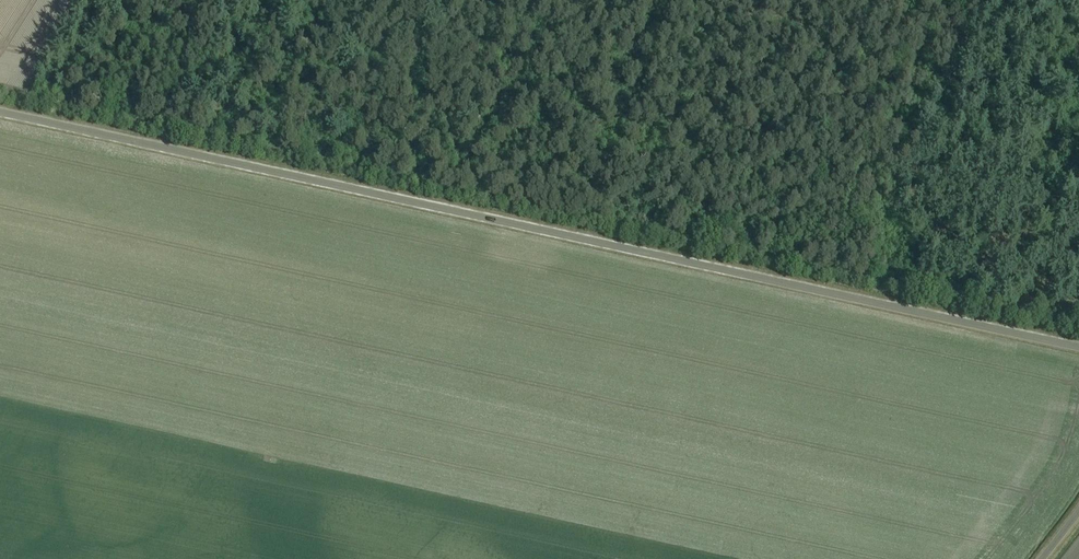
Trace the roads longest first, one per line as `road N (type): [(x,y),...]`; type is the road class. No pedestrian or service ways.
road 1 (unclassified): [(1078,348),(0,112)]

